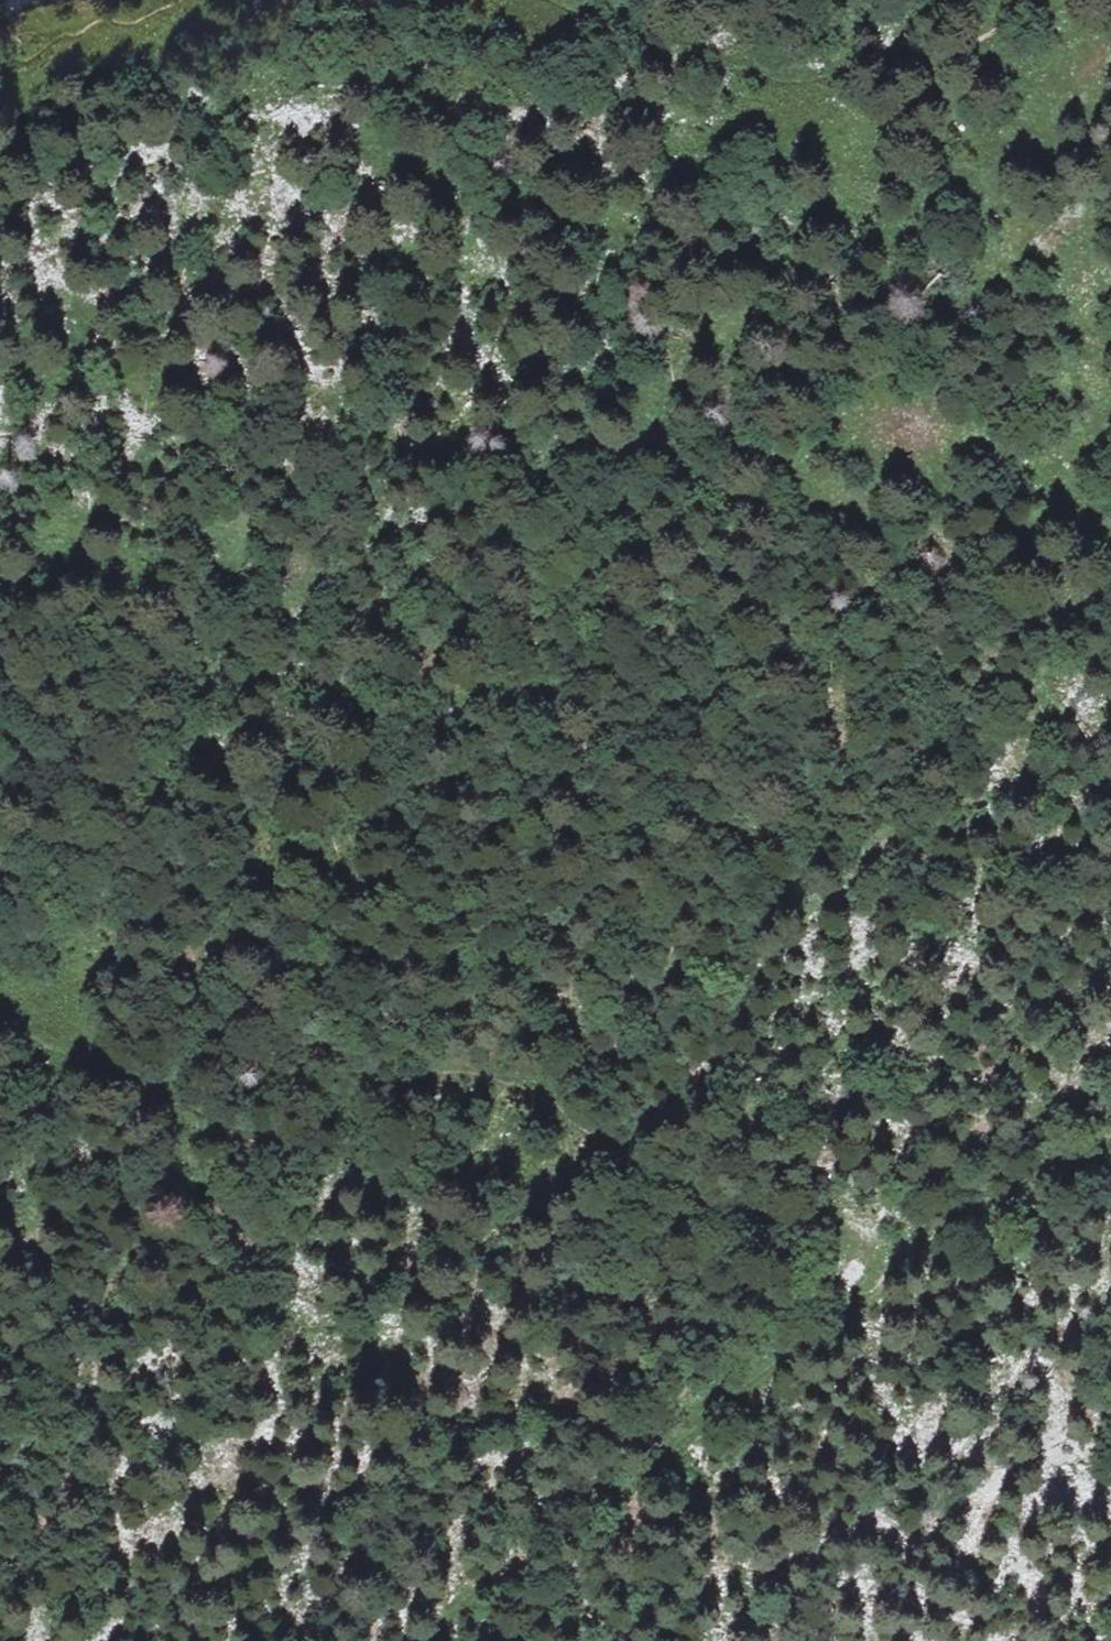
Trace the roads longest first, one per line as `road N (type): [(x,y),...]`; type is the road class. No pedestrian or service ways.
road 1 (track): [(402,1640),(419,1617),(700,1421),(925,1217)]
road 2 (track): [(1110,1106),(1024,1172),(925,1217)]

